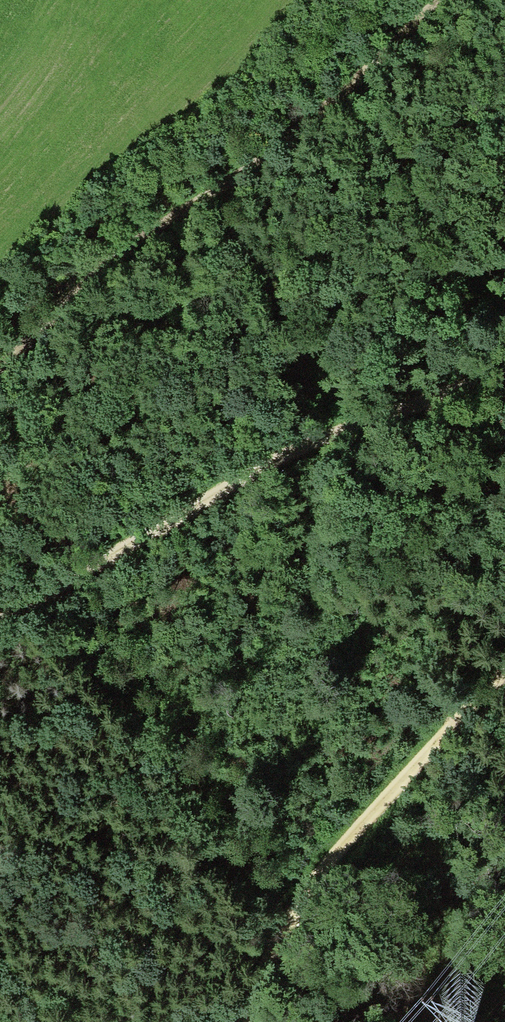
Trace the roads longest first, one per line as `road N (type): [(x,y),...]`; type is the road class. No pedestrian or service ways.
road 1 (track): [(443,0),(332,108),(137,244),(0,370)]
road 2 (track): [(504,372),(421,398),(243,485),(0,623)]
road 3 (track): [(257,1021),(313,909),(504,694)]

